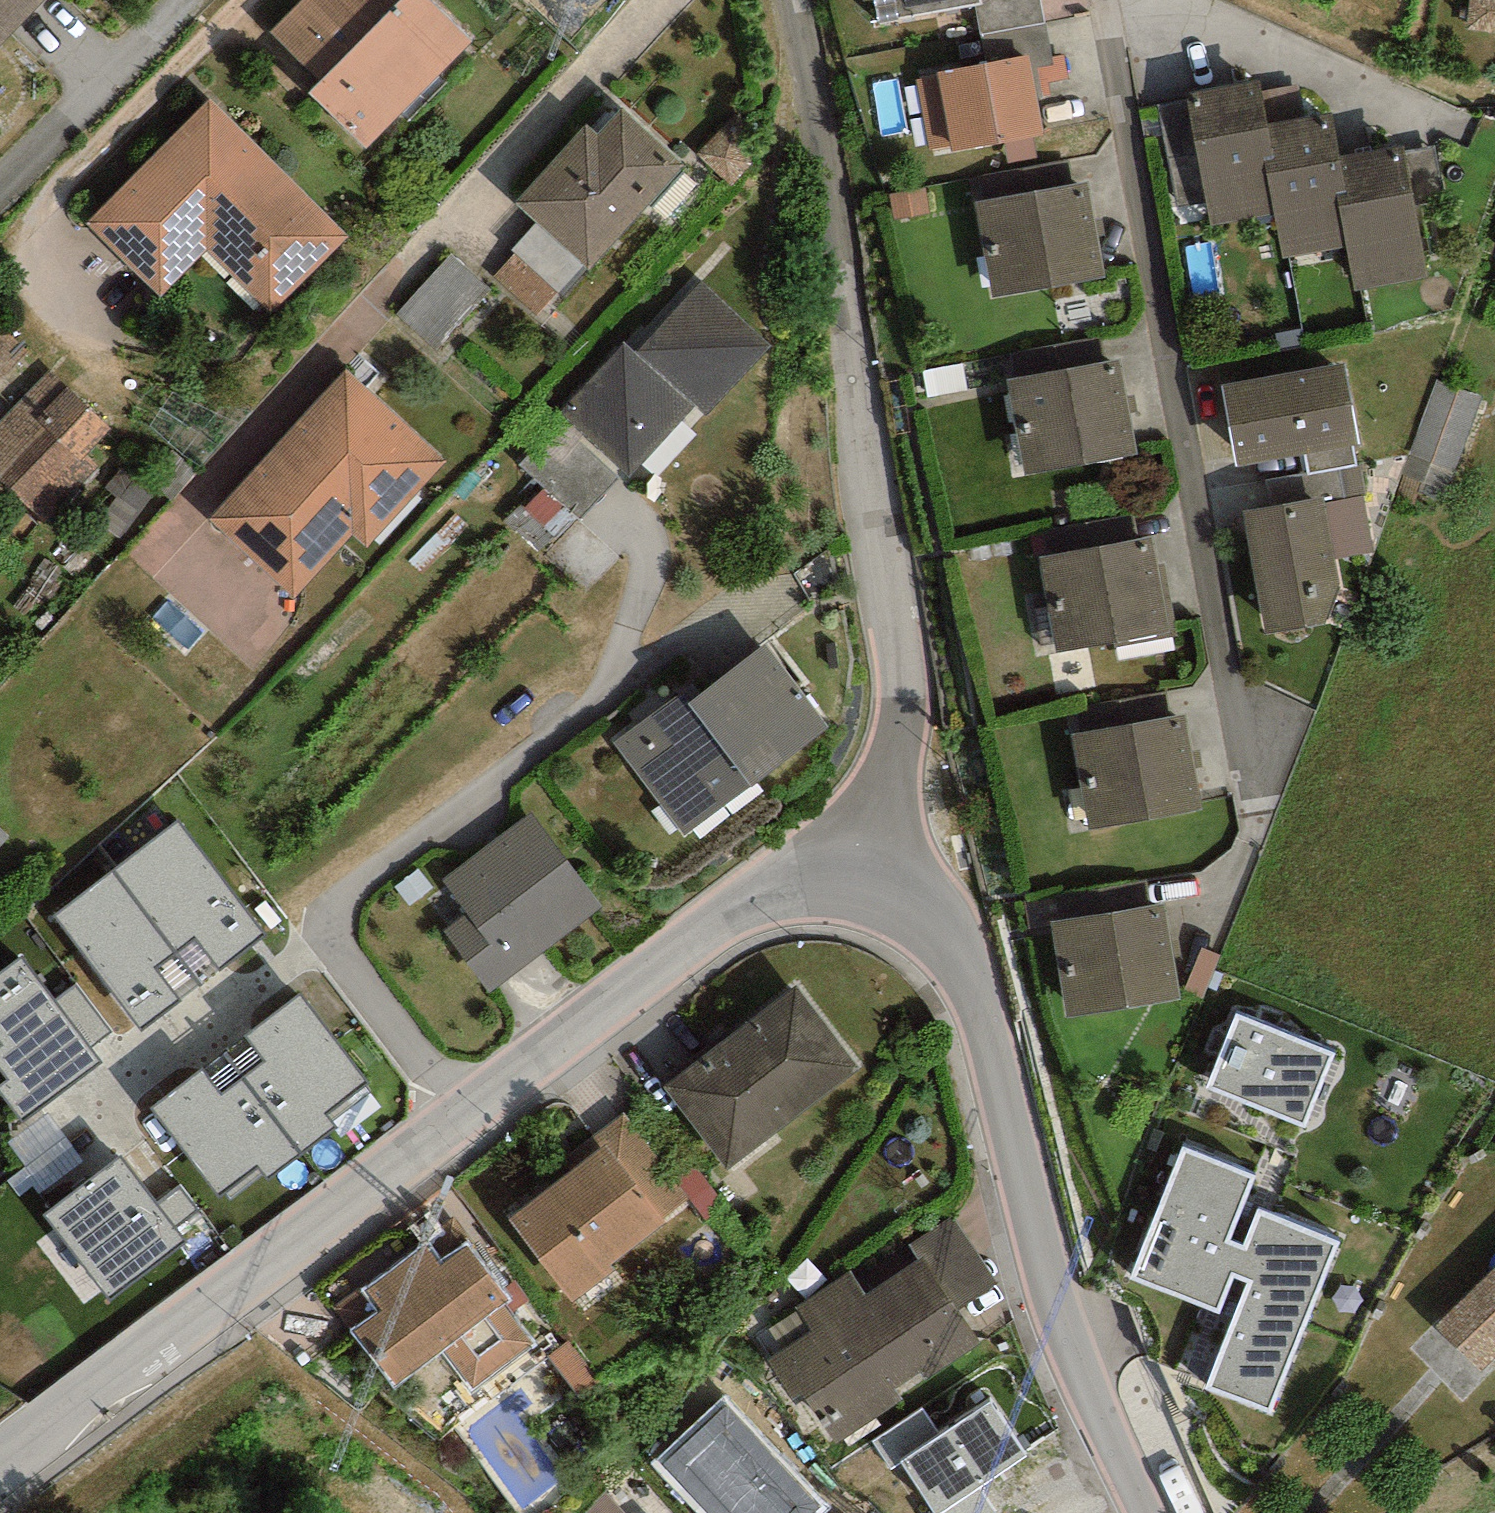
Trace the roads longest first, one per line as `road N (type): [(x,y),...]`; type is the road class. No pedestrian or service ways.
road 1 (residential): [(0,1466),(767,899),(822,881),(873,888)]
road 2 (residential): [(791,0),(899,626),(907,749),(873,888)]
road 3 (residential): [(162,541),(666,0)]
road 4 (residential): [(873,888),(911,903),(953,951),(992,1100),(1087,1388),(1148,1512)]

